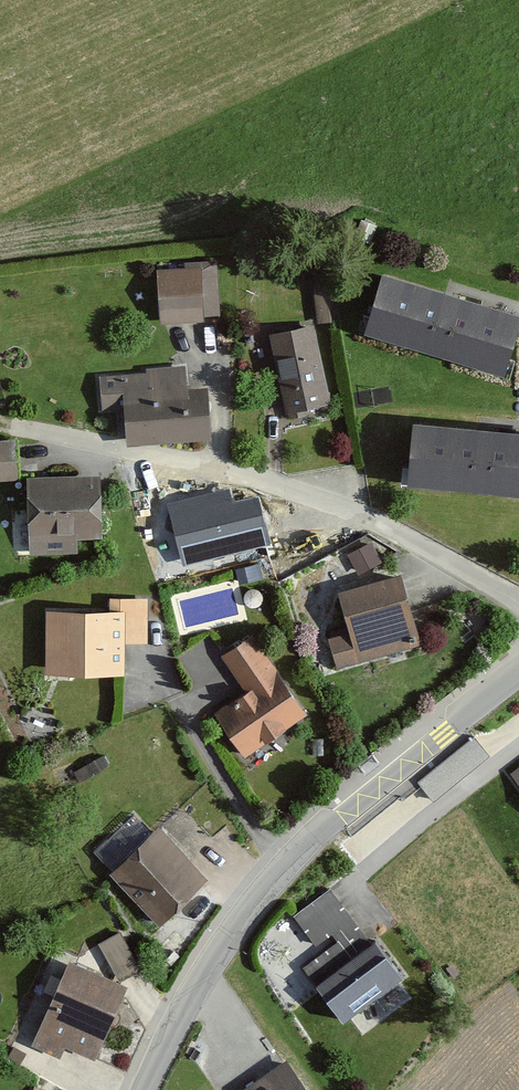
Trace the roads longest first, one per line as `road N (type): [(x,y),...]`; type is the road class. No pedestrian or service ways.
road 1 (residential): [(518,601),(368,518),(223,471),(32,434)]
road 2 (tertiary): [(390,777),(306,844),(251,906),(204,973),(145,1089)]
road 3 (residential): [(351,880),(518,746)]
road 4 (unclassified): [(518,671),(390,777)]

